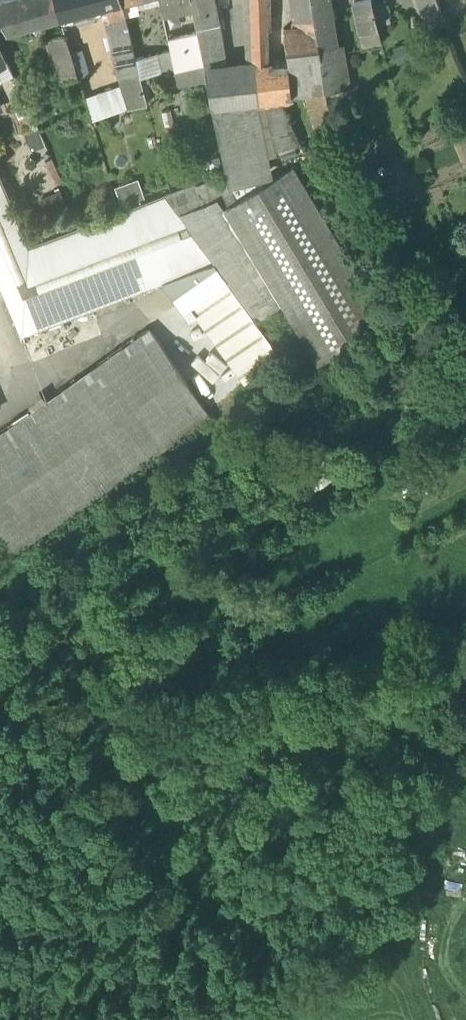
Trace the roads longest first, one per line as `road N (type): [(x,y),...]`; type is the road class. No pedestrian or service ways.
road 1 (track): [(425,1019),(412,923),(458,777),(465,774)]

